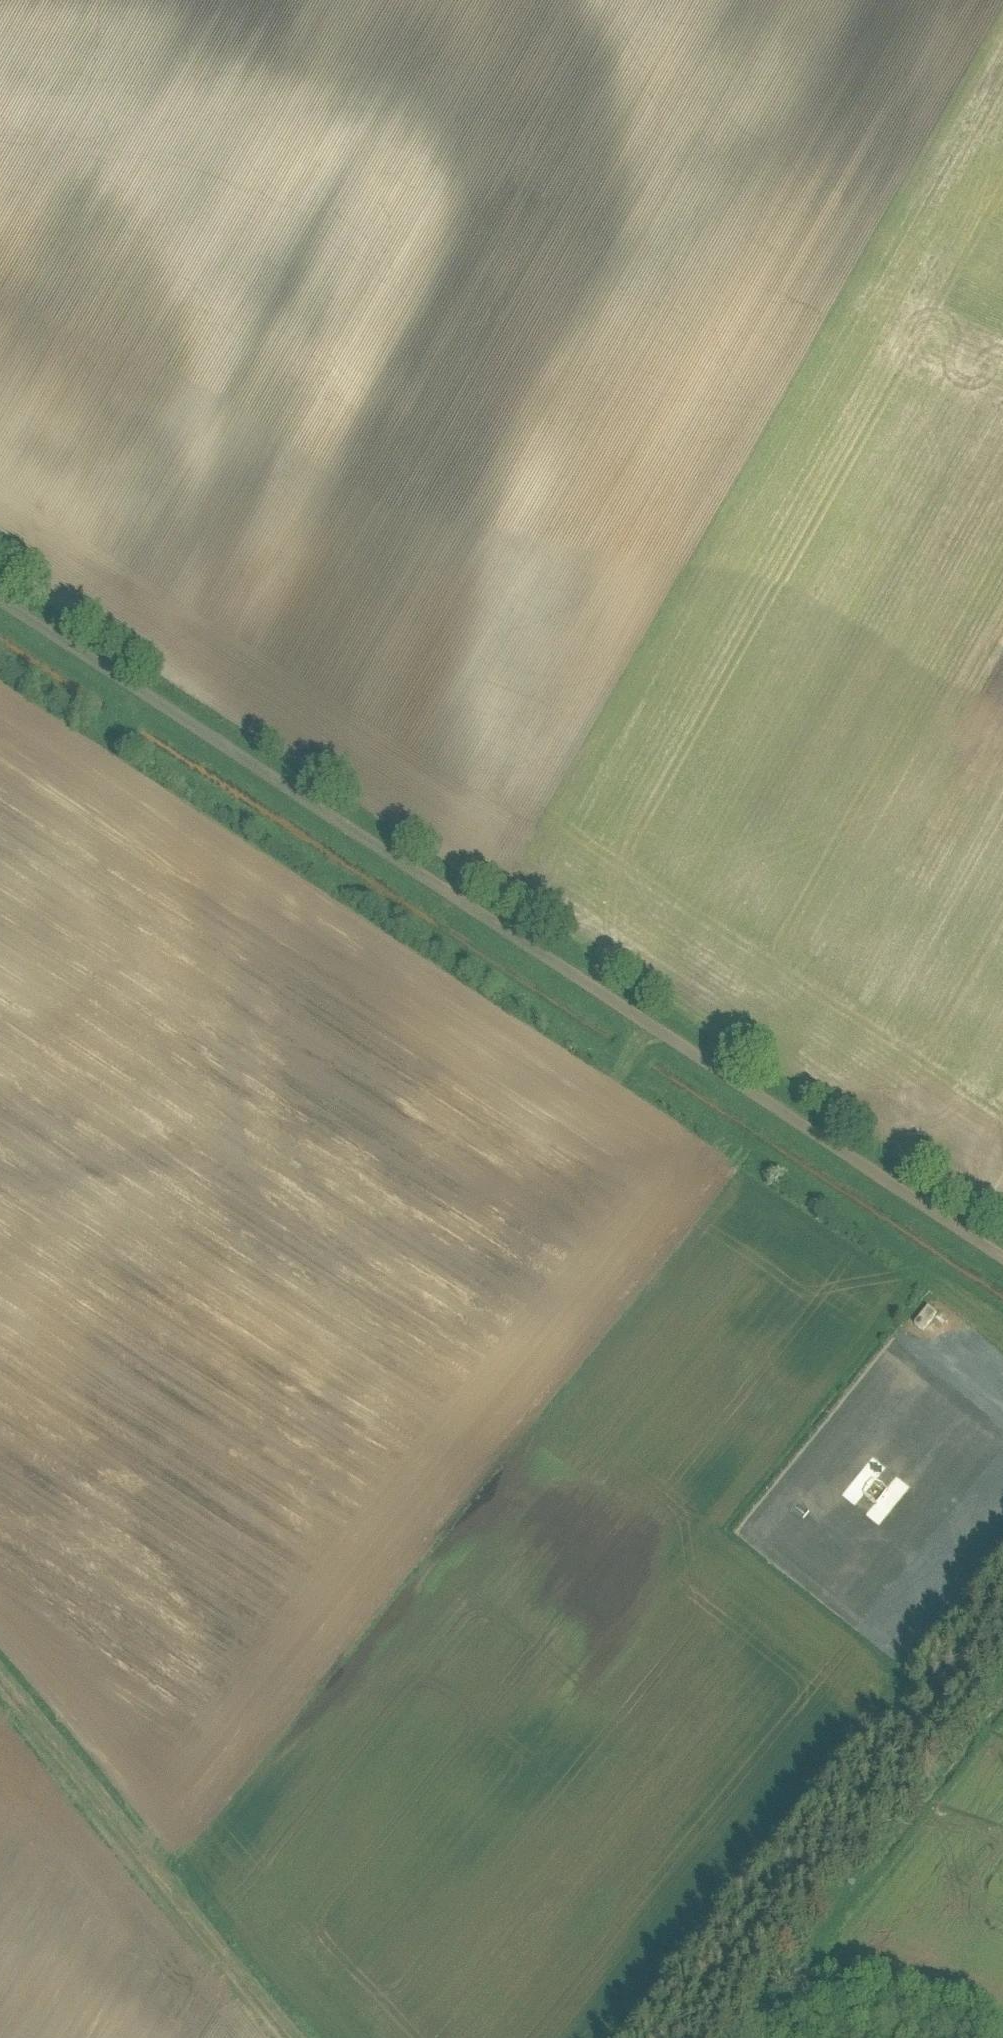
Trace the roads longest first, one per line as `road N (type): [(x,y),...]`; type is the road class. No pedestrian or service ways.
road 1 (unclassified): [(1002,1253),(0,599)]
road 2 (track): [(277,2037),(0,1695)]

